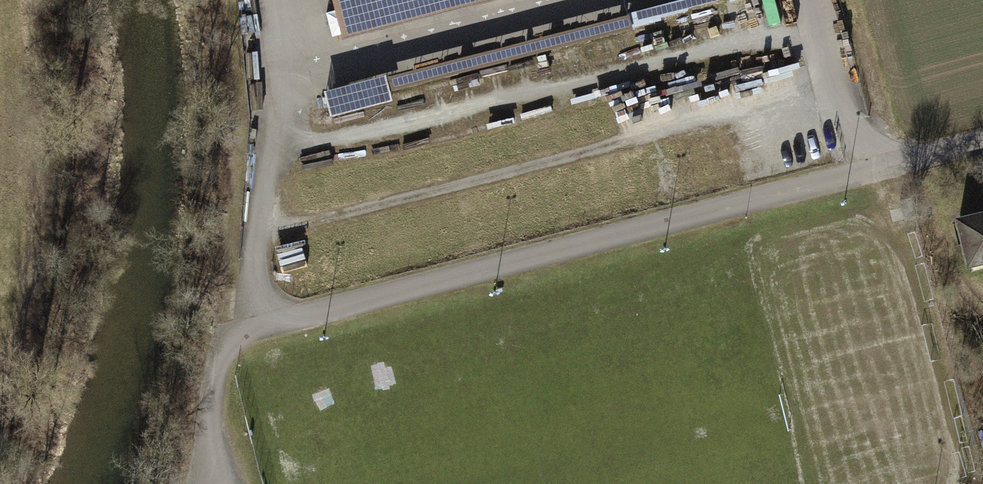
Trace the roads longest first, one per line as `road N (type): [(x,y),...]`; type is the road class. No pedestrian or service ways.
road 1 (residential): [(236,483),(212,421),(242,314),(982,135)]
road 2 (track): [(278,140),(318,140),(711,50),(817,37)]
road 3 (track): [(891,158),(852,0)]

